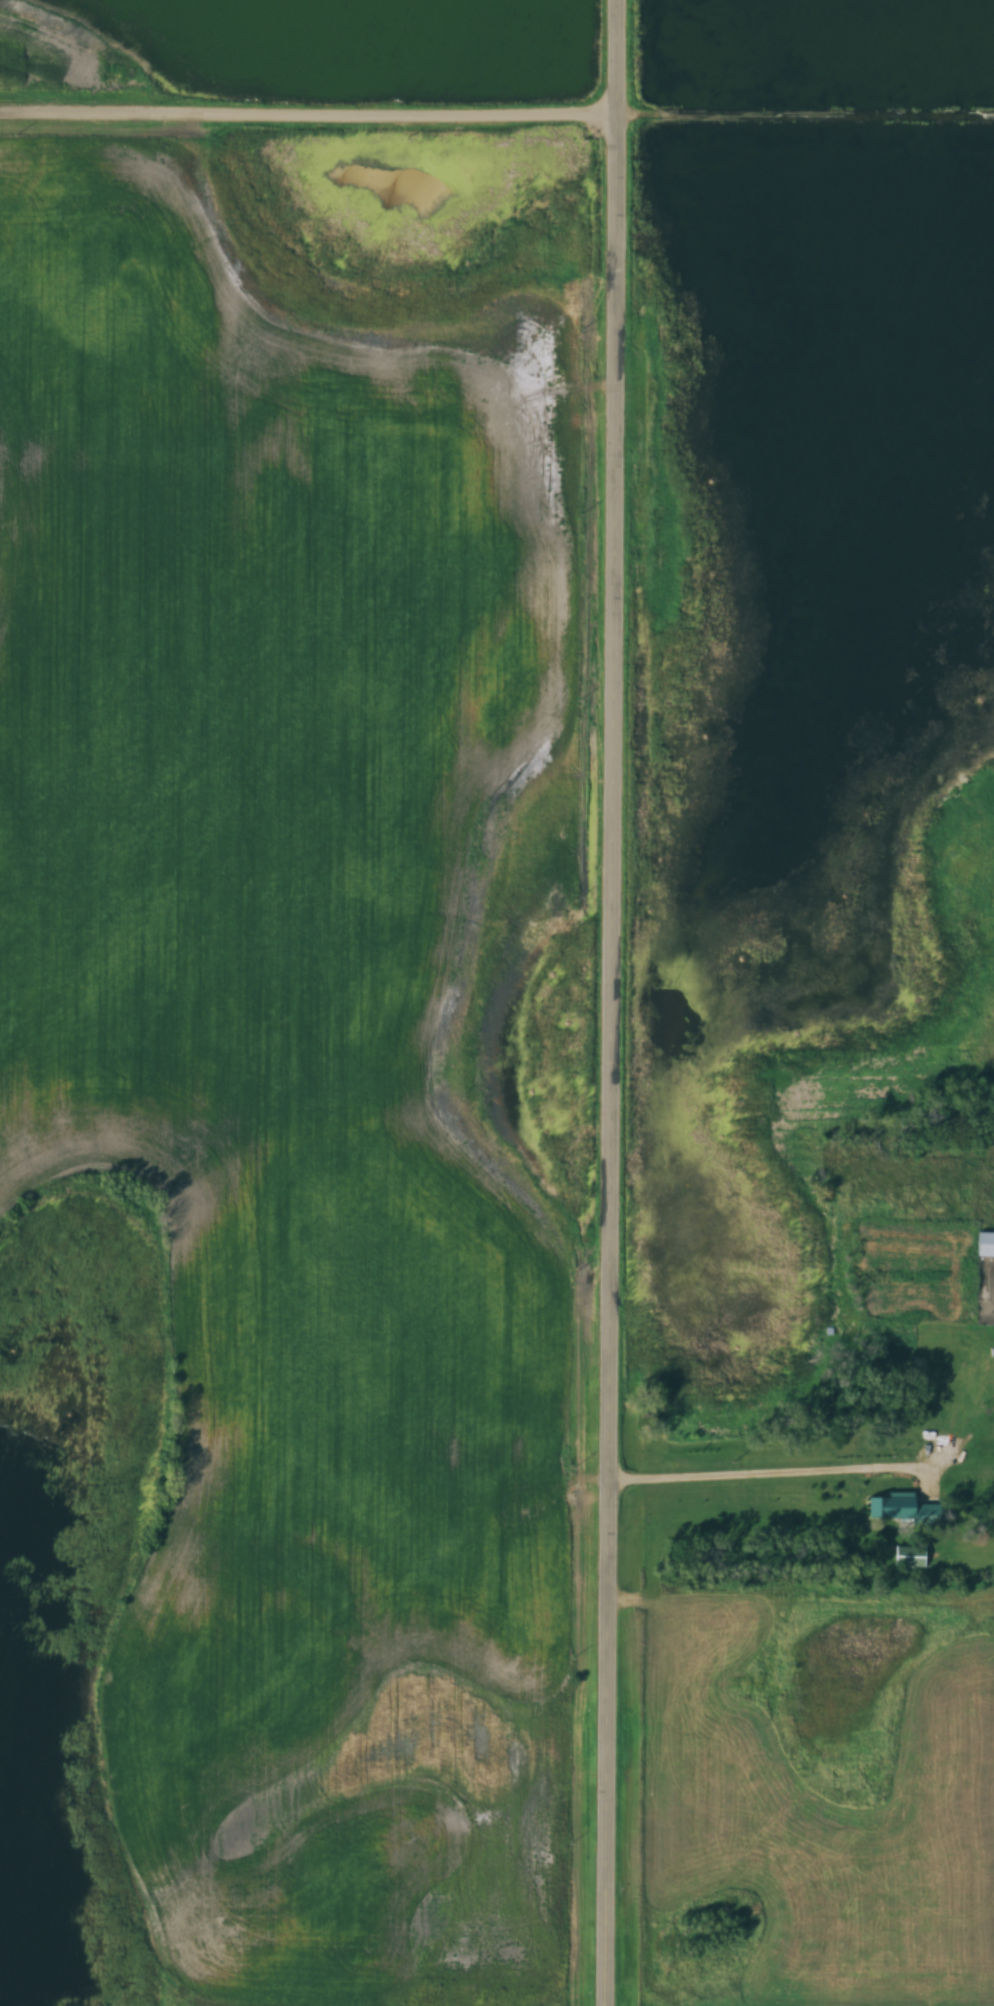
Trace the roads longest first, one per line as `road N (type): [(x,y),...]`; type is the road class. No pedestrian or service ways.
road 1 (tertiary): [(607,2005),(617,0)]
road 2 (residential): [(993,114),(0,109)]

